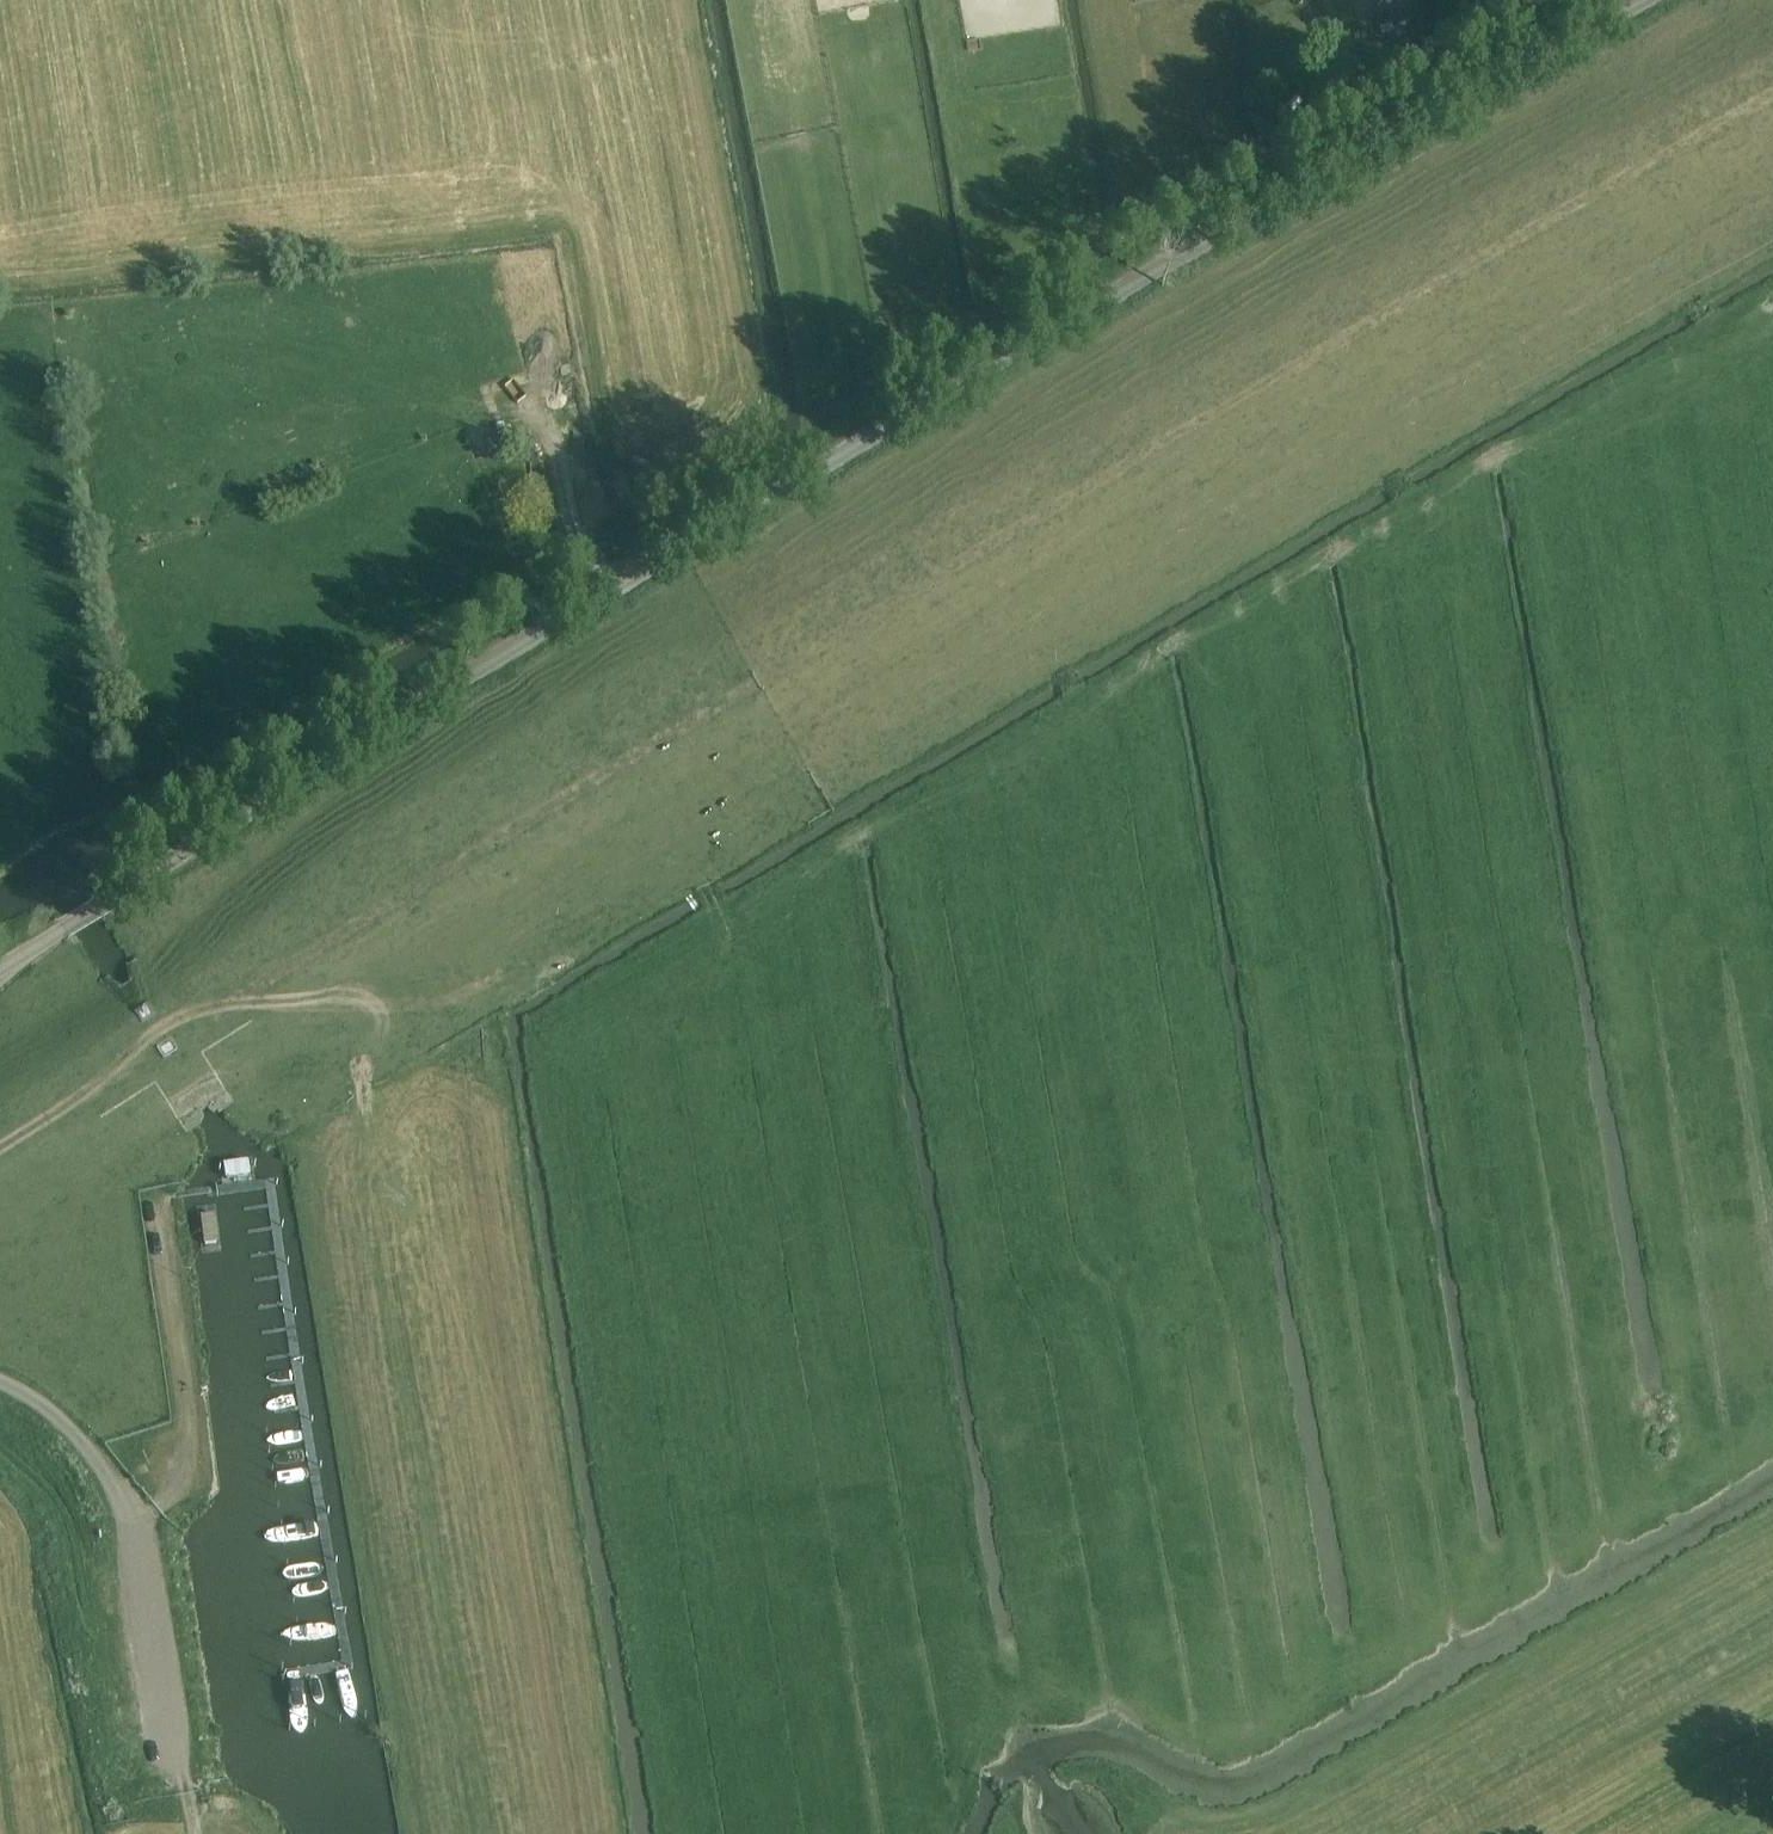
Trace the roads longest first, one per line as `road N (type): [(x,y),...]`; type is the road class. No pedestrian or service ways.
road 1 (unclassified): [(0,970),(726,524),(1648,0)]
road 2 (unclassified): [(0,1390),(76,1451),(135,1563),(181,1770)]

